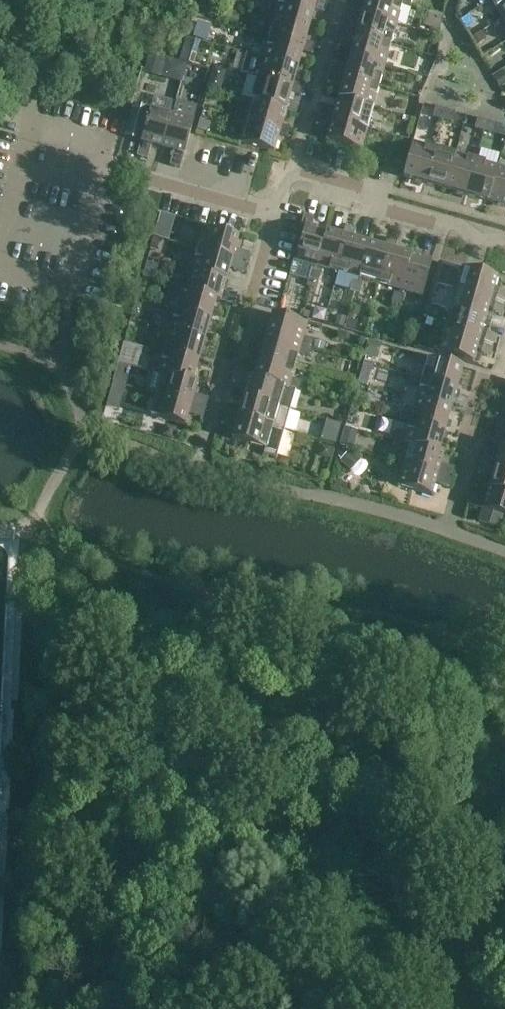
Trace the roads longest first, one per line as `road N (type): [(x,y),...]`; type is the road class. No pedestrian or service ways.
road 1 (residential): [(481,242),(382,207),(375,193),(293,170)]
road 2 (residential): [(278,214),(105,165)]
road 3 (residential): [(293,170),(338,0)]

